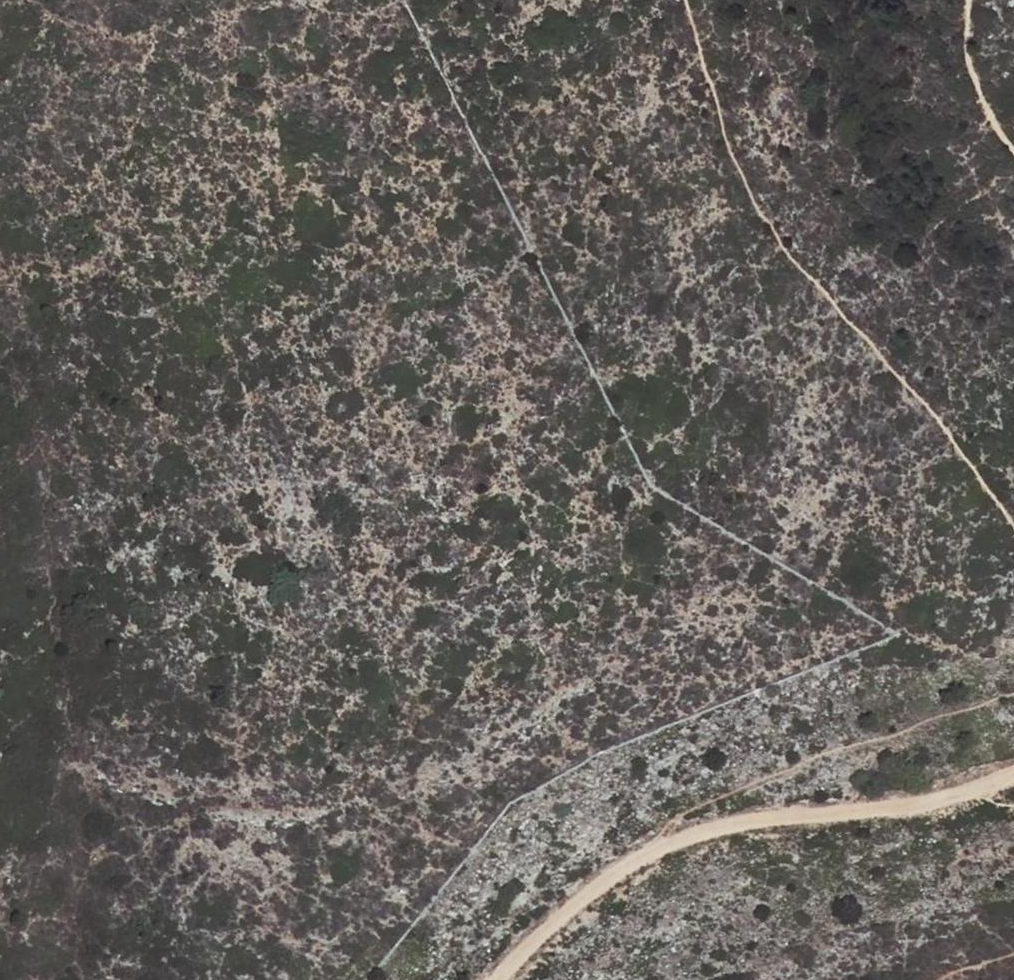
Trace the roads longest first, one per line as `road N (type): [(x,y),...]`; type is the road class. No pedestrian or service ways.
road 1 (track): [(1013,779),(957,800),(779,818),(682,841),(592,898),(495,979)]

